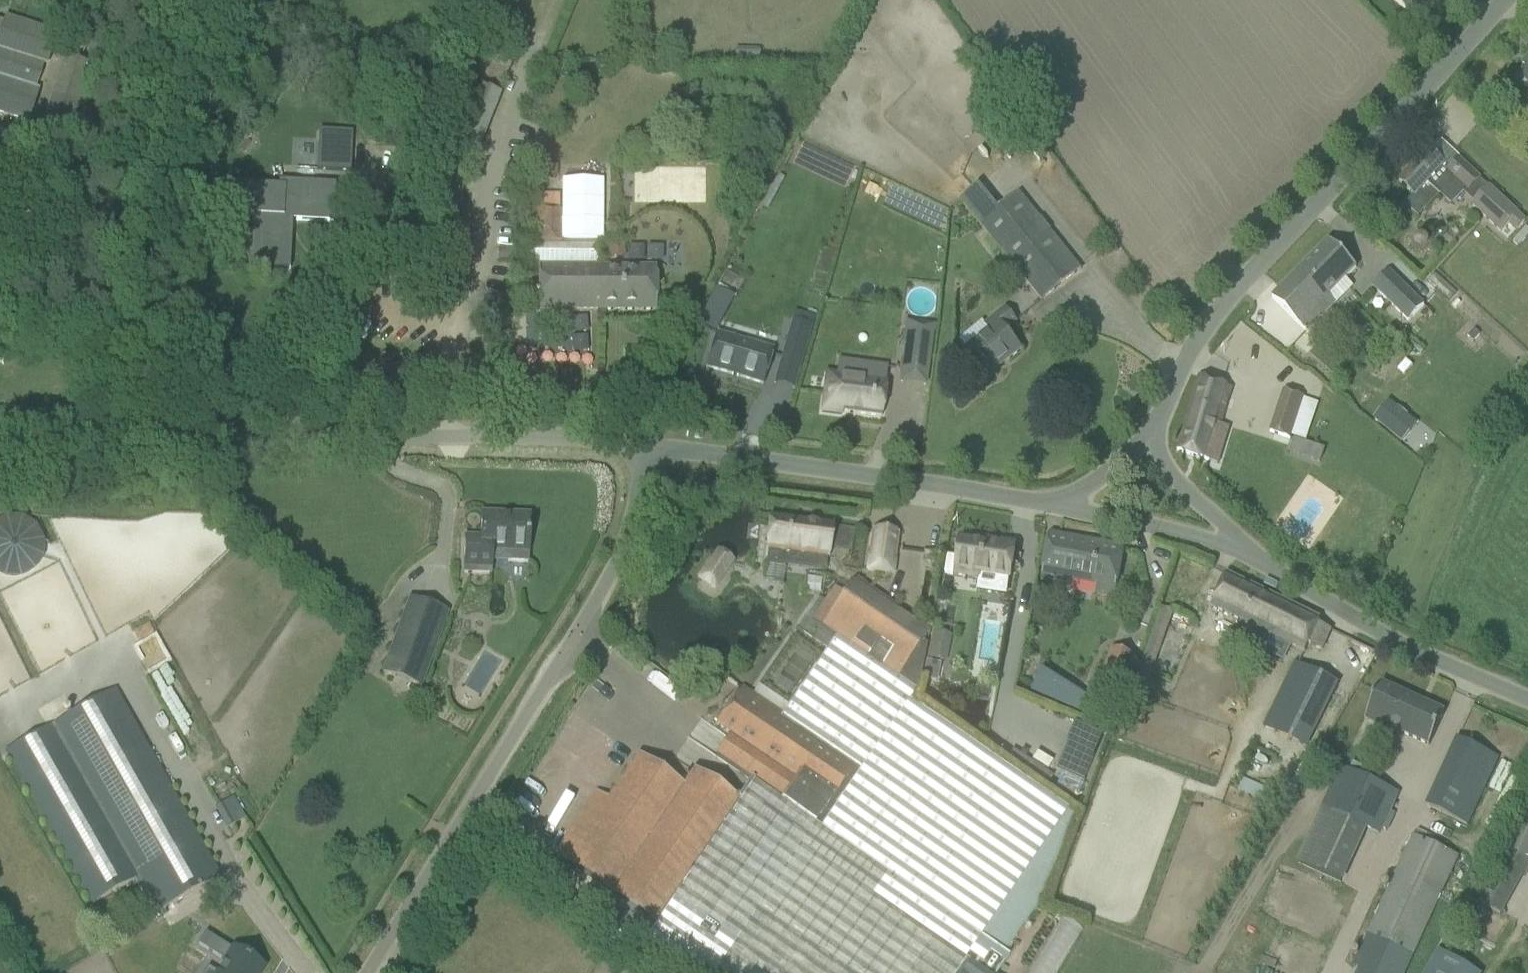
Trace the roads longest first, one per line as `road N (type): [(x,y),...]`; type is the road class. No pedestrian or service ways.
road 1 (unclassified): [(365,972),(587,616),(637,506),(646,447)]
road 2 (unclassified): [(1153,434),(1177,376),(1251,273),(1500,0)]
road 3 (unclassified): [(1055,503),(646,447)]
road 4 (unclassified): [(1527,701),(1405,646),(1236,549)]
road 5 (unclassified): [(646,447),(320,436)]
road 6 (unclassified): [(0,434),(320,436)]
road 7 (unclassified): [(1236,549),(1055,503)]
road 8 (unclassified): [(1236,549),(1153,434)]

